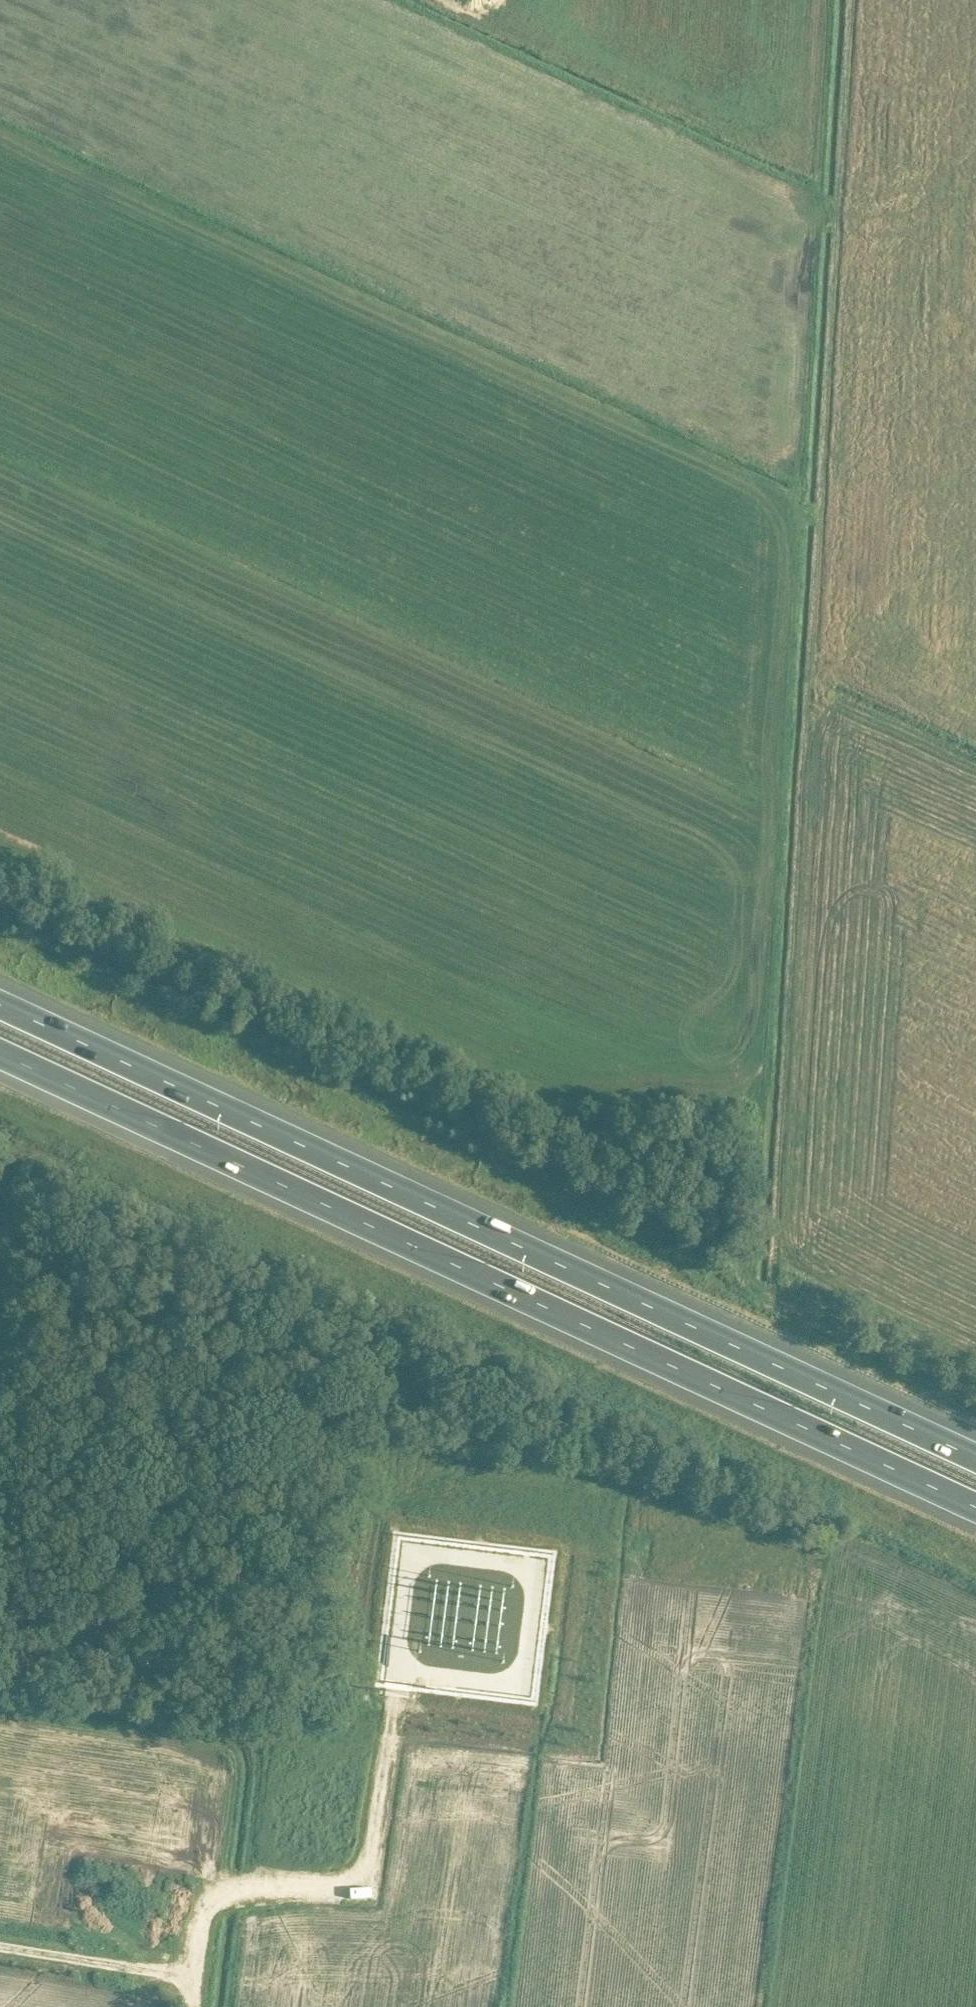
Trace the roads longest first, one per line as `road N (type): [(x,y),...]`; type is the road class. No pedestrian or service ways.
road 1 (motorway): [(0,1052),(975,1509)]
road 2 (motorway): [(975,1456),(0,1005)]
road 3 (track): [(191,2006),(201,1919),(214,1899),(322,1884),(362,1867),(393,1699)]
road 4 (track): [(975,1387),(782,1300)]
road 5 (track): [(0,1947),(195,1978)]

